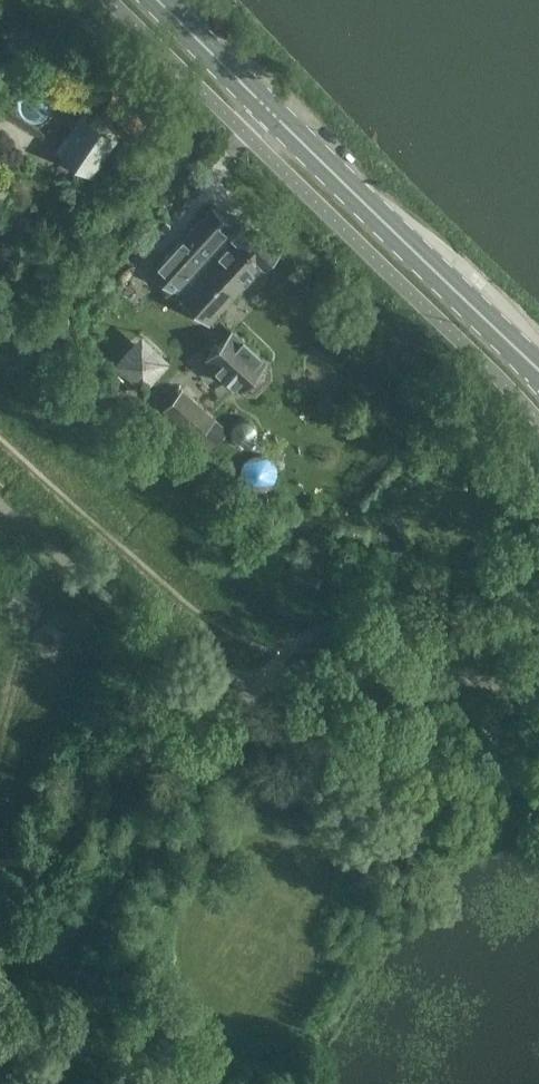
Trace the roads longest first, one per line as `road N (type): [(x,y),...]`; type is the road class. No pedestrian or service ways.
road 1 (primary): [(155,0),(538,370)]

